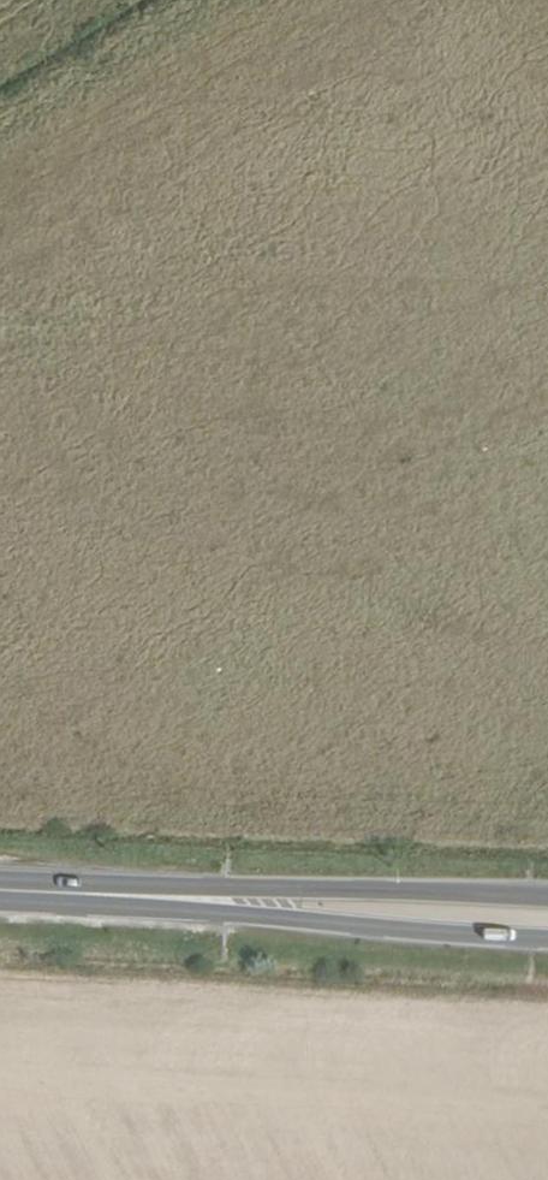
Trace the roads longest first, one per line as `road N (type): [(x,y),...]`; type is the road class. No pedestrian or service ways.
road 1 (primary): [(81,893),(547,939)]
road 2 (primary): [(547,895),(81,893)]

